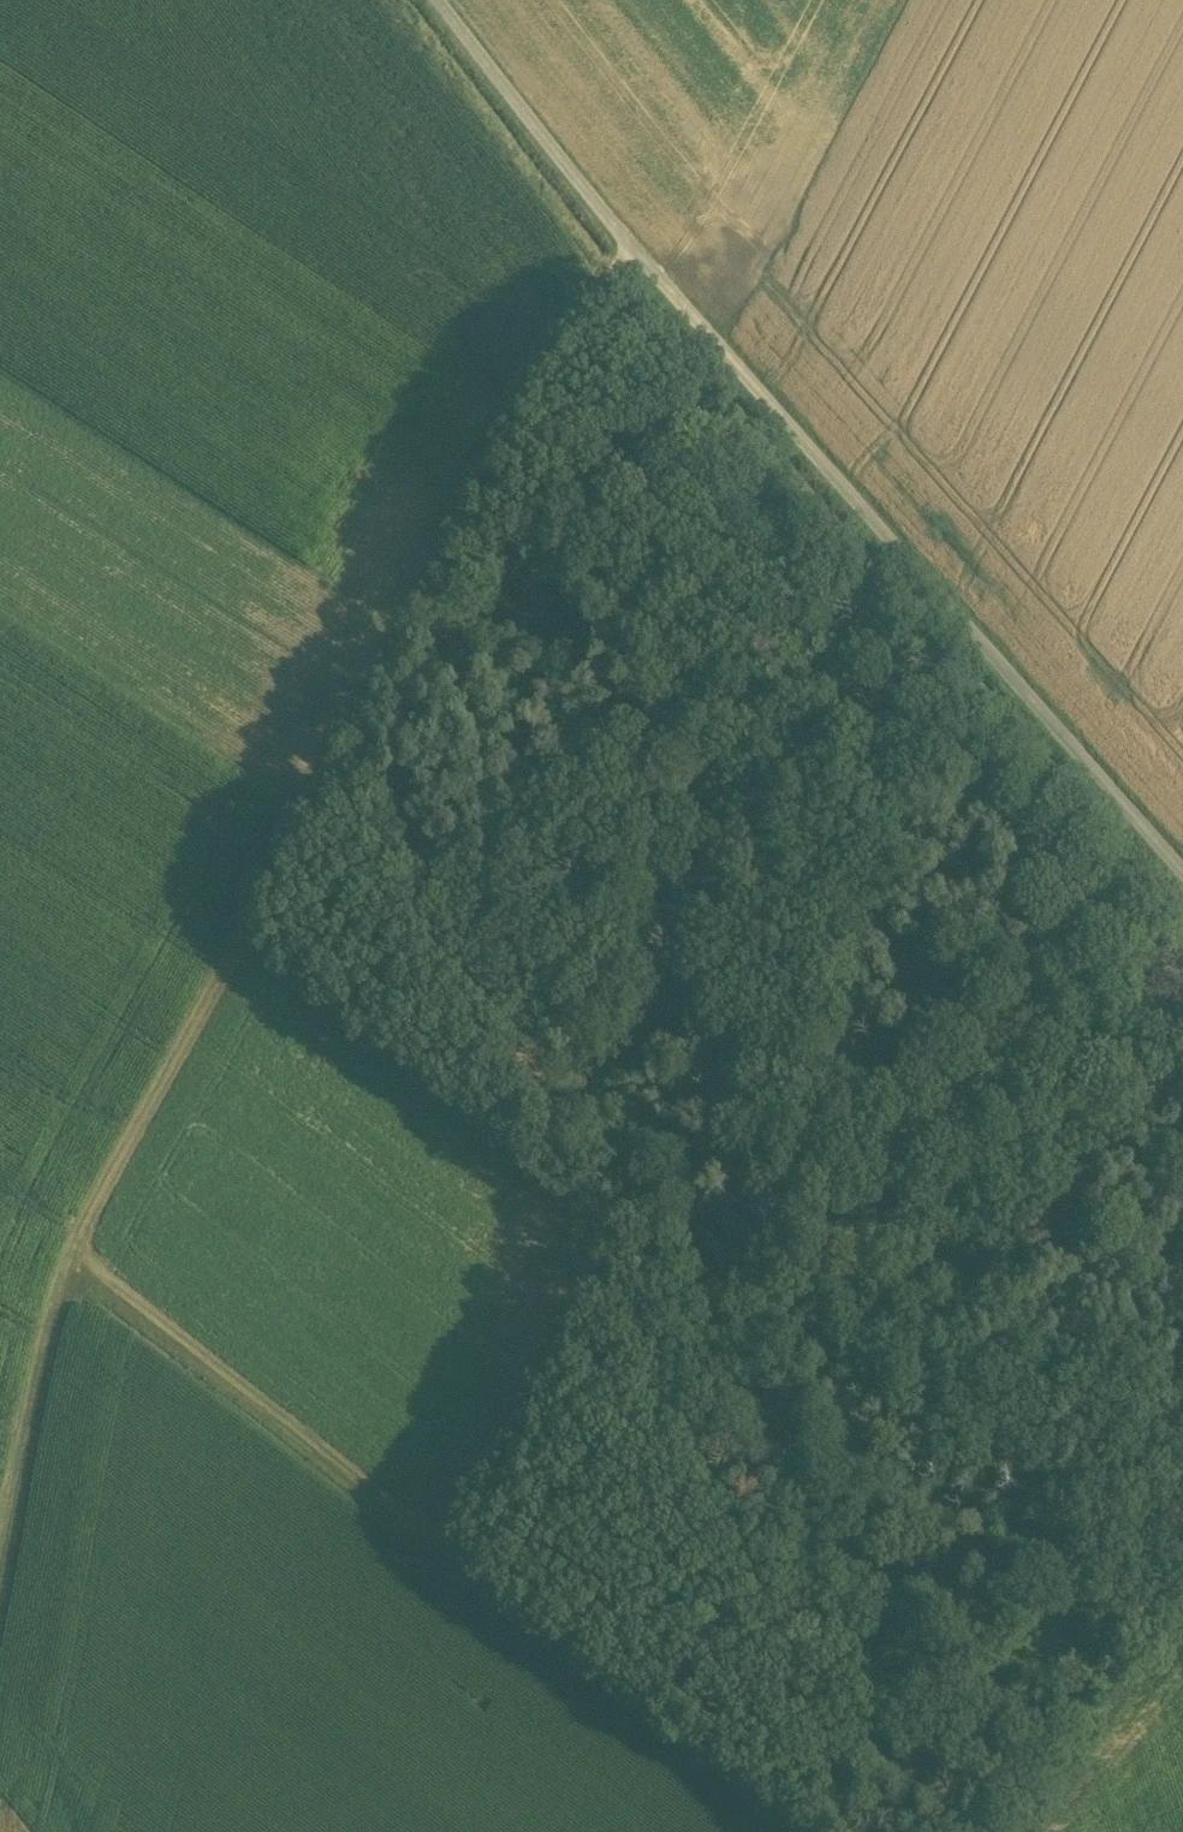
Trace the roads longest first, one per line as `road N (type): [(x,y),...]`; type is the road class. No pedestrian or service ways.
road 1 (track): [(627,239),(249,944),(96,1266),(0,1645)]
road 2 (track): [(1182,870),(627,239),(441,0)]

